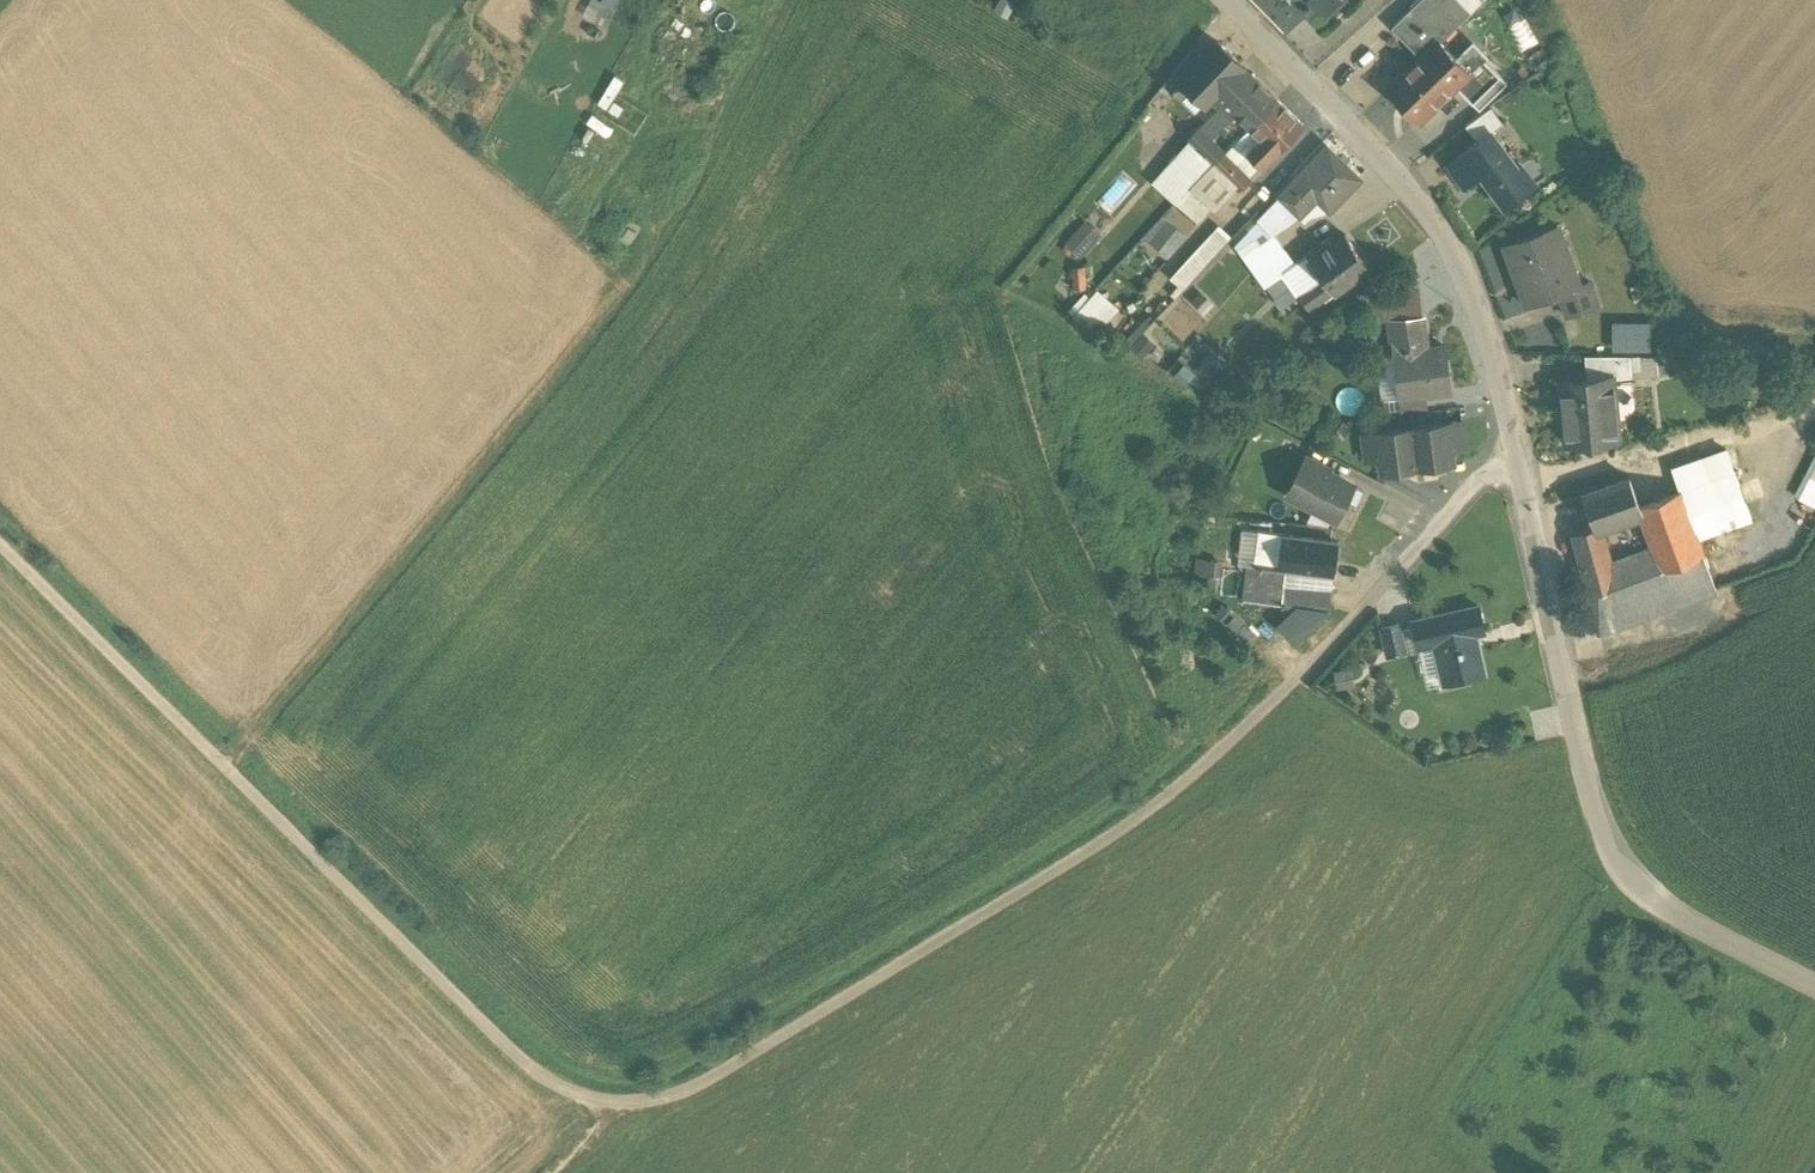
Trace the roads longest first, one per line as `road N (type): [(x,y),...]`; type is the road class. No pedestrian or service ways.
road 1 (track): [(0,549),(524,1061),(563,1087),(623,1104),(708,1078),(1138,820),(1281,692)]
road 2 (residential): [(1228,0),(1440,225),(1471,281),(1516,446),(1589,791),(1622,869)]
road 3 (track): [(230,779),(587,343),(790,0)]
road 4 (unclassified): [(1622,869),(1654,907),(1699,936),(1814,990)]

